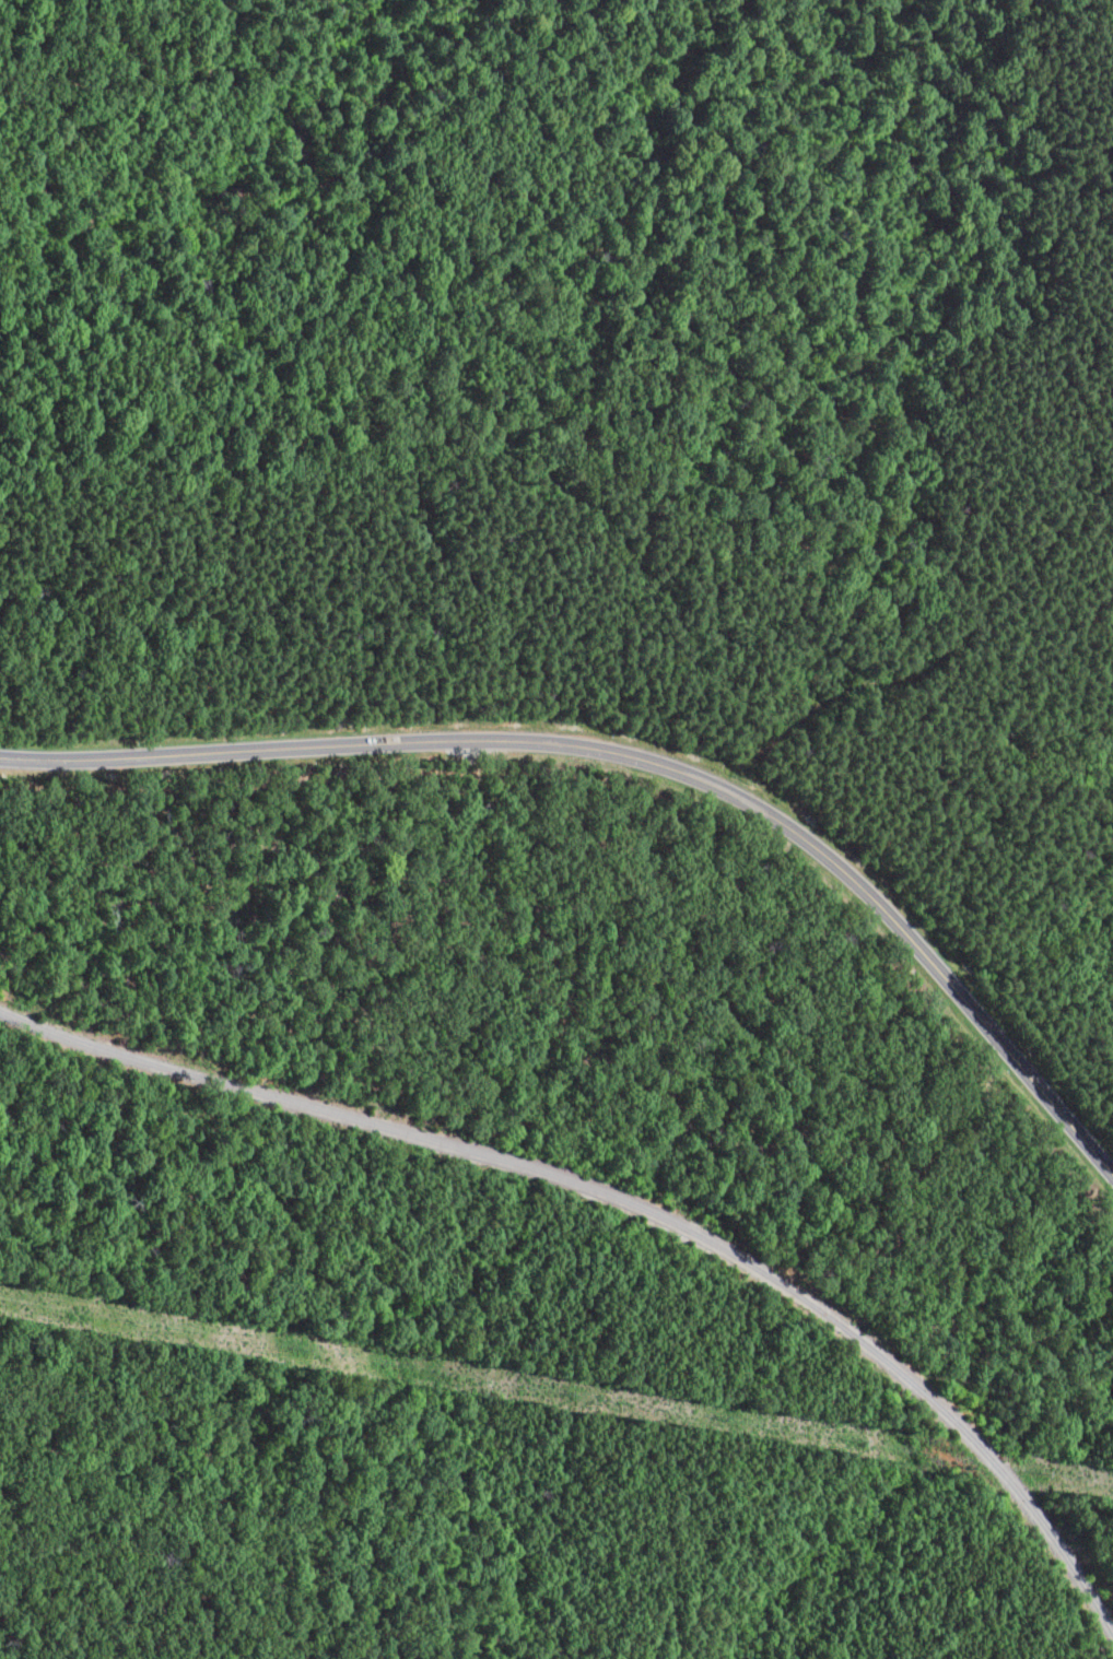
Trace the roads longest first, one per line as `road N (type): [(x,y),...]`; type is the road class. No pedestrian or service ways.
road 1 (secondary): [(1112,1170),(906,927),(811,846),(734,799),(655,766),(560,748),(0,753)]

